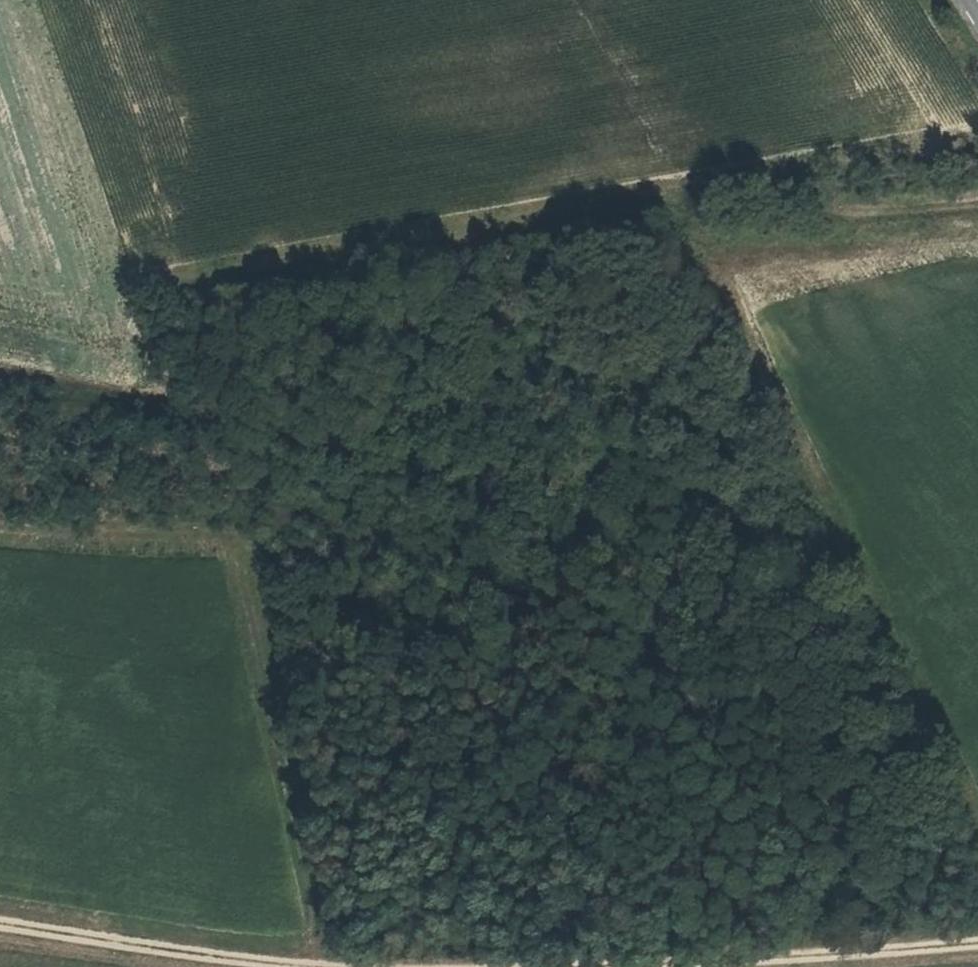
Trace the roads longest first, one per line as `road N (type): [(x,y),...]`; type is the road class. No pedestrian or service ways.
road 1 (track): [(977,943),(650,966)]
road 2 (track): [(264,966),(0,924)]
road 3 (track): [(977,197),(716,225)]

